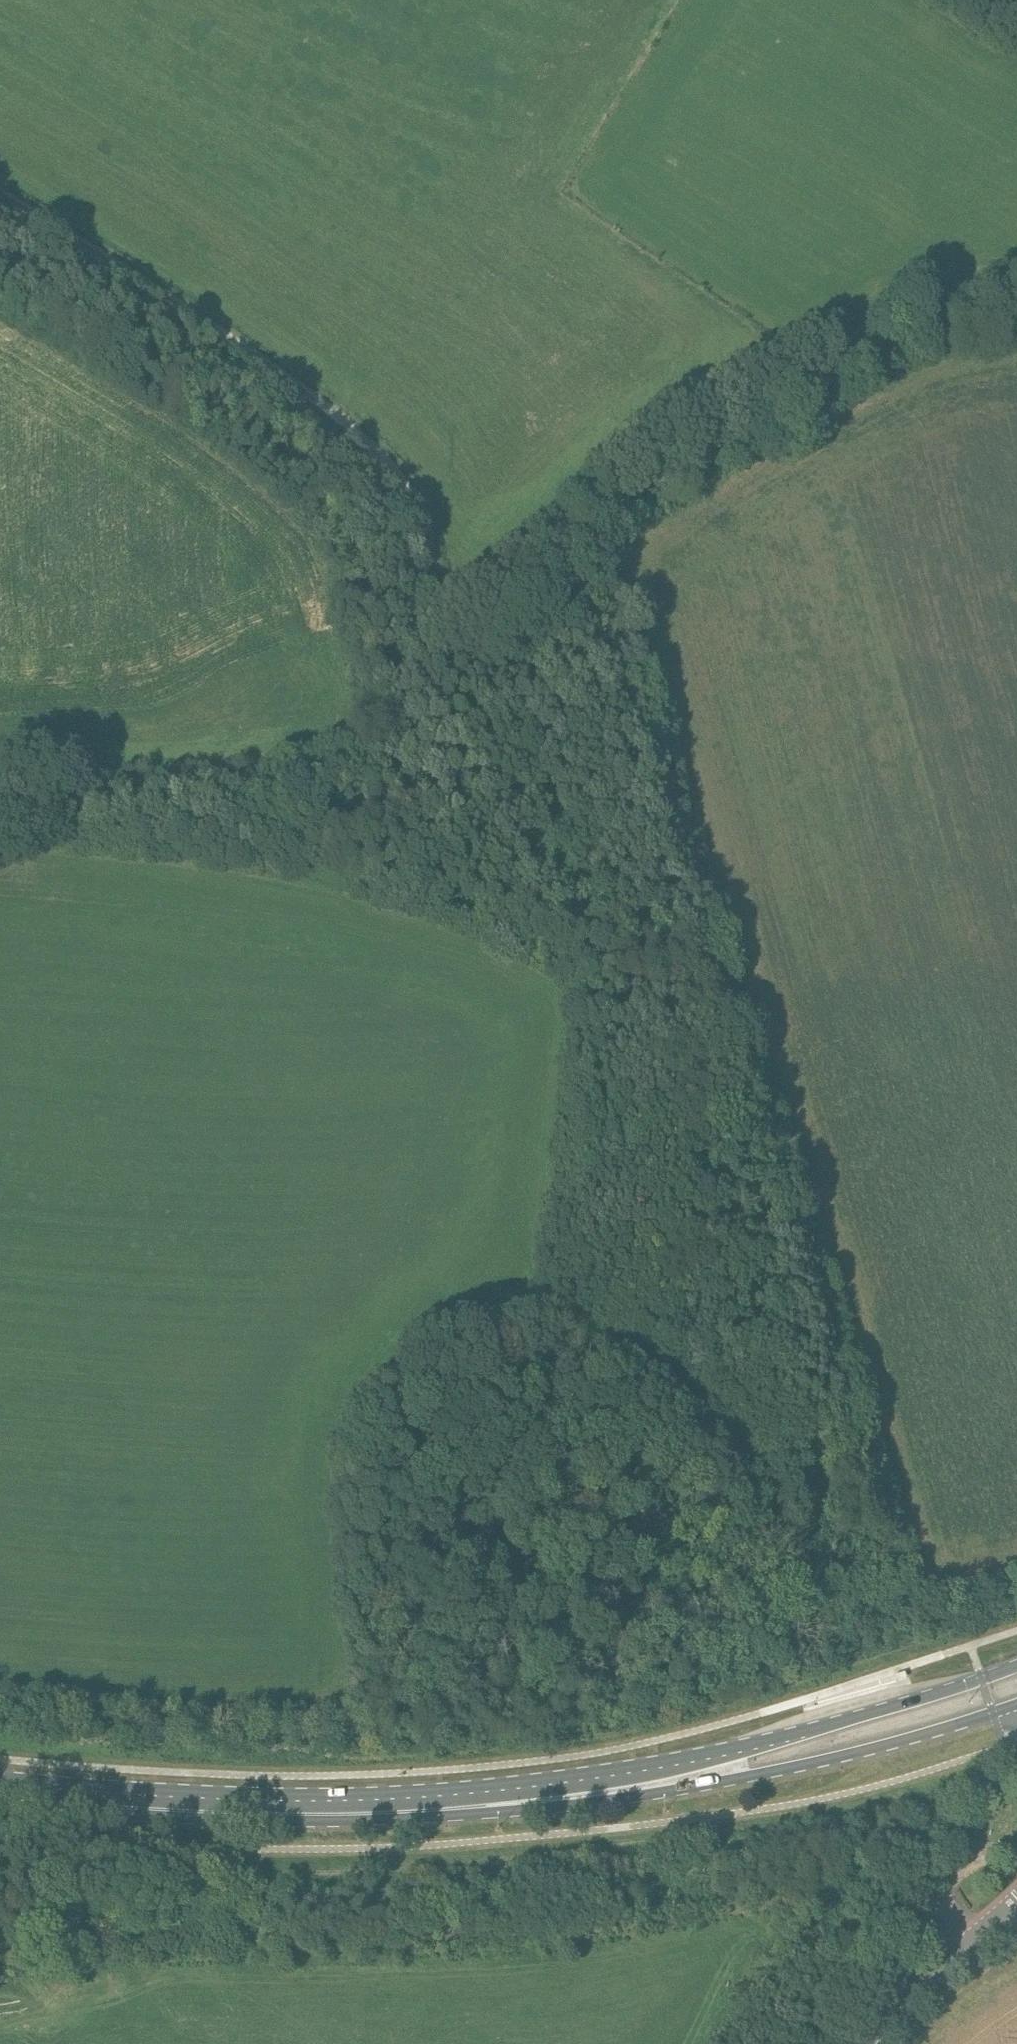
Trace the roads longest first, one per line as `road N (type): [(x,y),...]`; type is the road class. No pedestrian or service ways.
road 1 (track): [(0,193),(244,350),(380,453),(420,512),(449,623),(471,635),(493,626),(536,574),(624,503),(793,400),(920,337),(1016,320)]
road 2 (primary): [(712,1769),(391,1805),(233,1805),(0,1790)]
road 3 (primary): [(1016,1665),(744,1745),(712,1769)]
road 4 (primary): [(712,1769),(752,1775),(799,1765),(1016,1703)]
road 5 (tertiary): [(862,2043),(901,1999),(1016,1905)]

